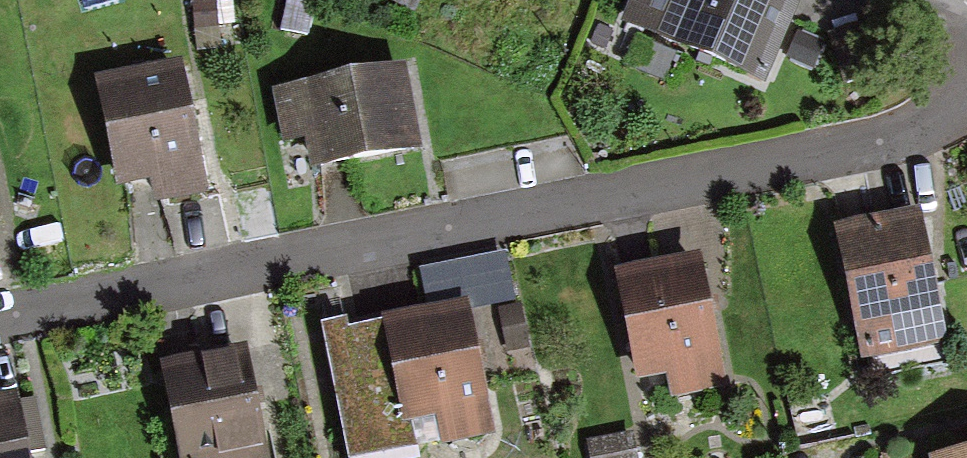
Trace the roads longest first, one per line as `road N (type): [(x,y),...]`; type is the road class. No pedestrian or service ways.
road 1 (residential): [(0,318),(881,142),(948,108),(966,87)]

